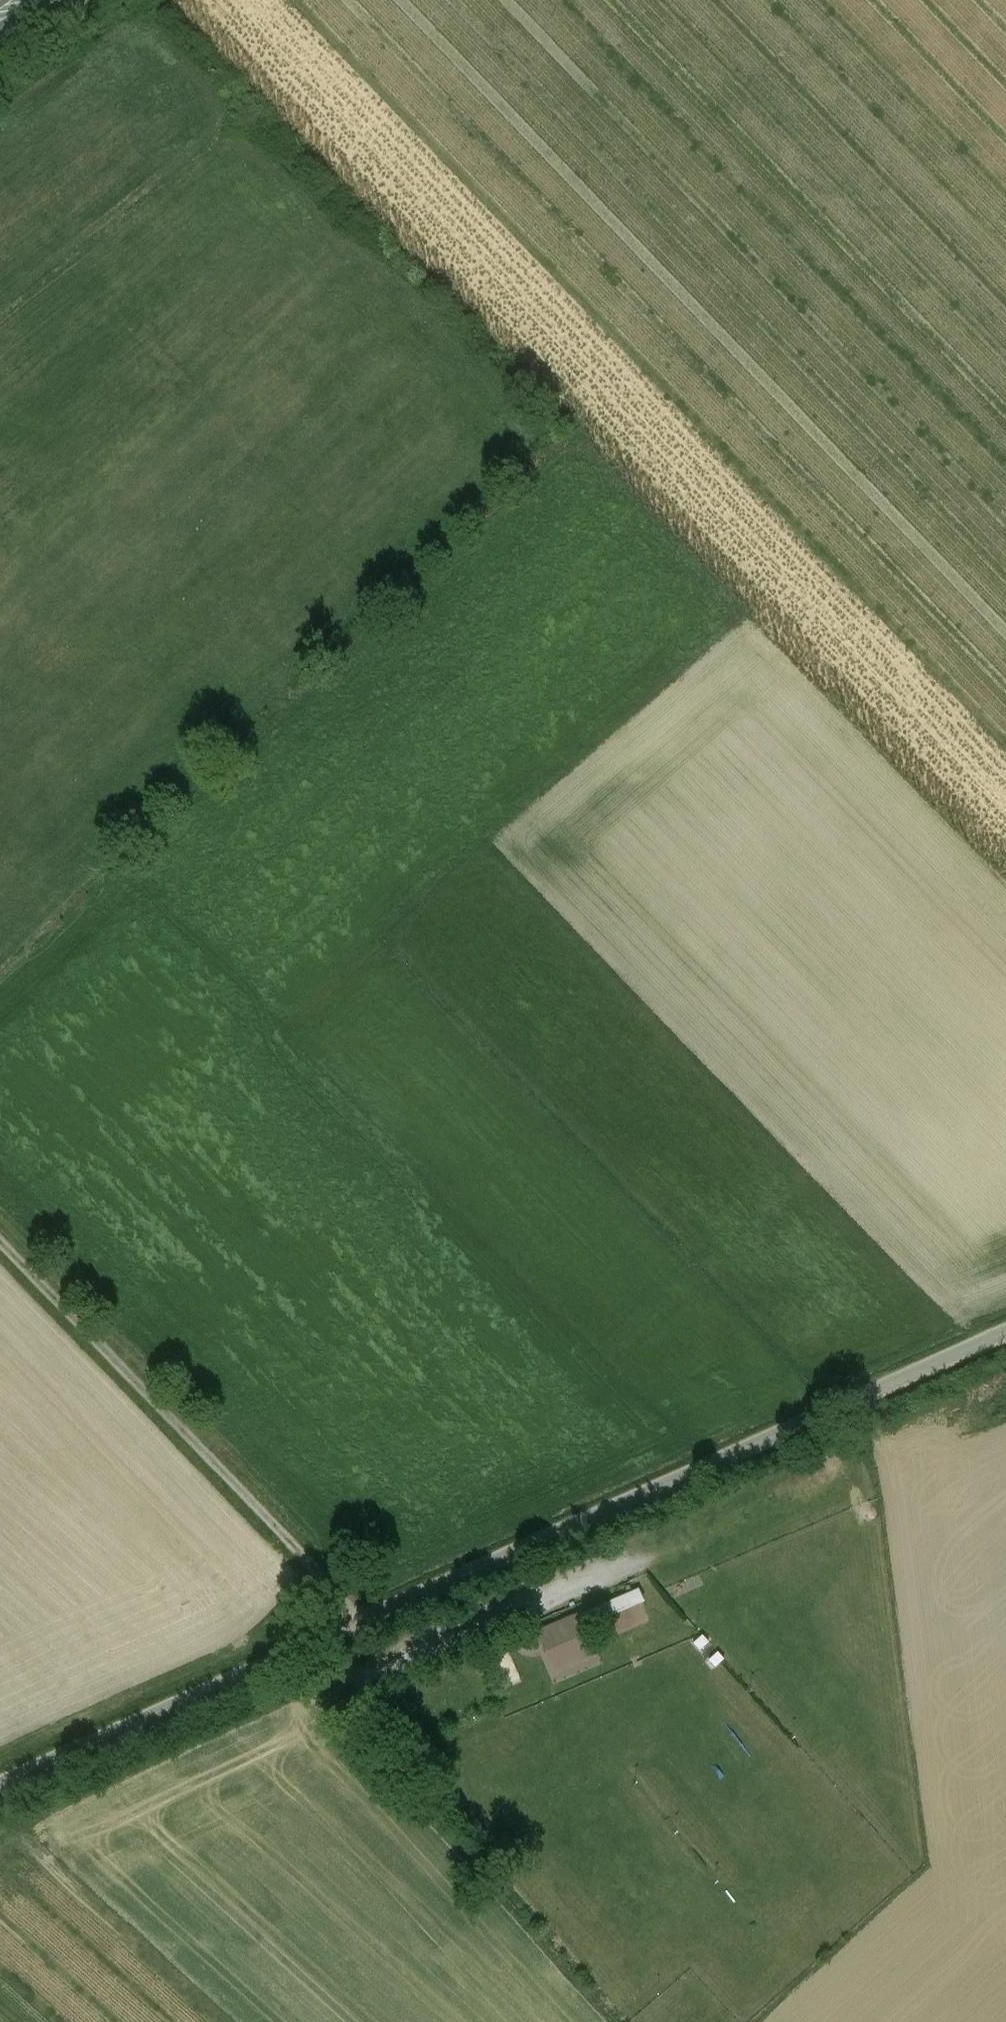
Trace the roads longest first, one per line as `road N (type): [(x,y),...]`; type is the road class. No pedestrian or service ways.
road 1 (unclassified): [(1005,1336),(0,1785)]
road 2 (track): [(362,1621),(169,1392),(0,1219)]

